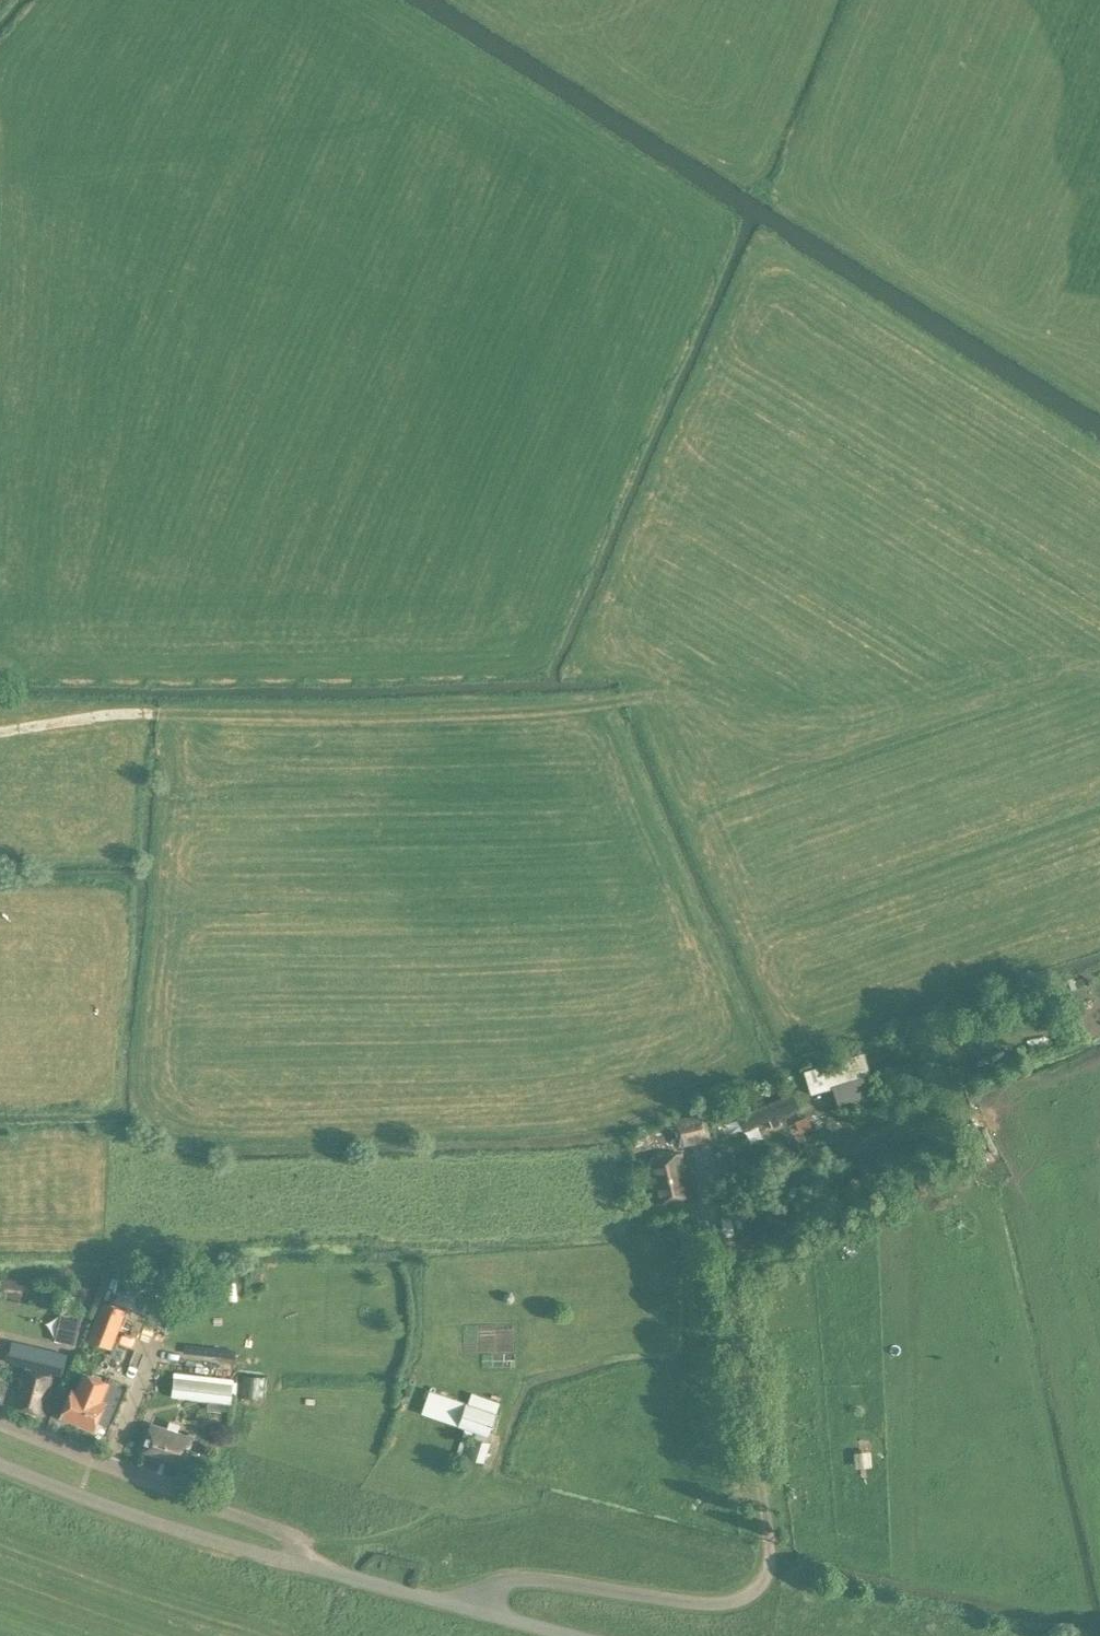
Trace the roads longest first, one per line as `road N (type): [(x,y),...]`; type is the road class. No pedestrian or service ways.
road 1 (unclassified): [(564,1635),(133,1514),(0,1463)]

